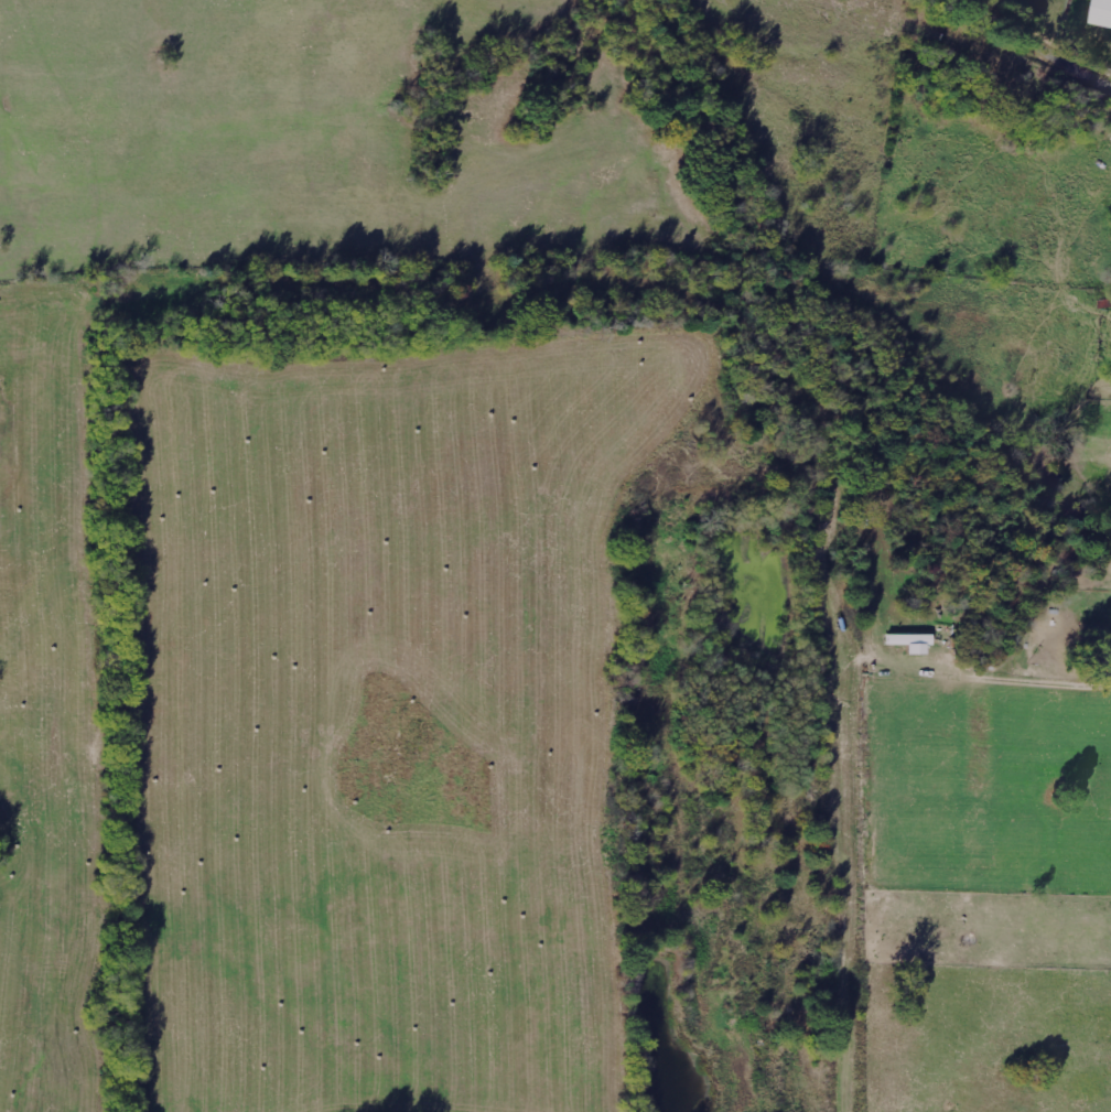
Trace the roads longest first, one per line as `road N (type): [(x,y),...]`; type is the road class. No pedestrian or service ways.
road 1 (residential): [(1110,89),(966,0)]

